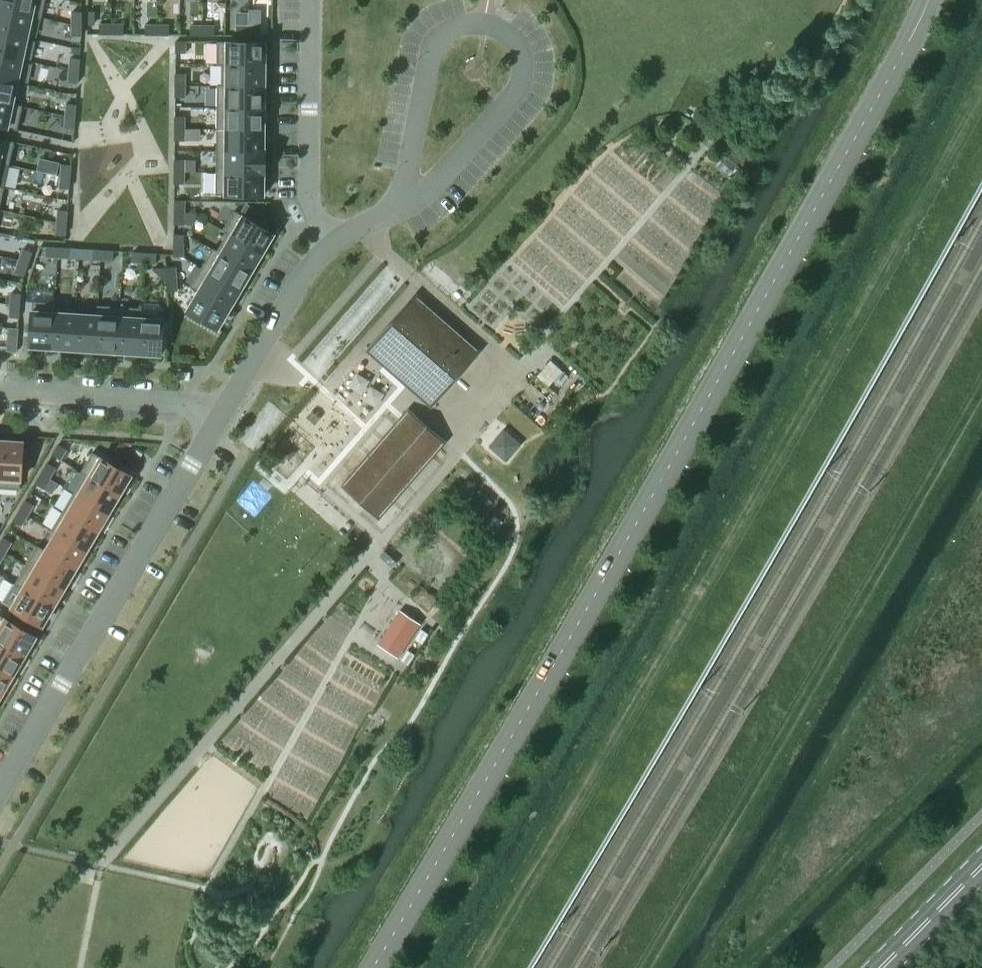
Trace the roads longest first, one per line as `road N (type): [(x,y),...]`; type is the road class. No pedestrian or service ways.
road 1 (tertiary): [(926,0),(897,66),(374,967)]
road 2 (residential): [(393,209),(432,184),(517,91),(520,50),(501,28),(468,22),(438,40),(406,179)]
road 3 (residential): [(0,794),(222,417)]
road 4 (residential): [(310,0),(310,209),(340,242)]
road 5 (residential): [(222,417),(194,406),(0,390)]
road 6 (residential): [(222,417),(318,258),(340,242)]
road 7 (primary): [(876,967),(981,862)]

